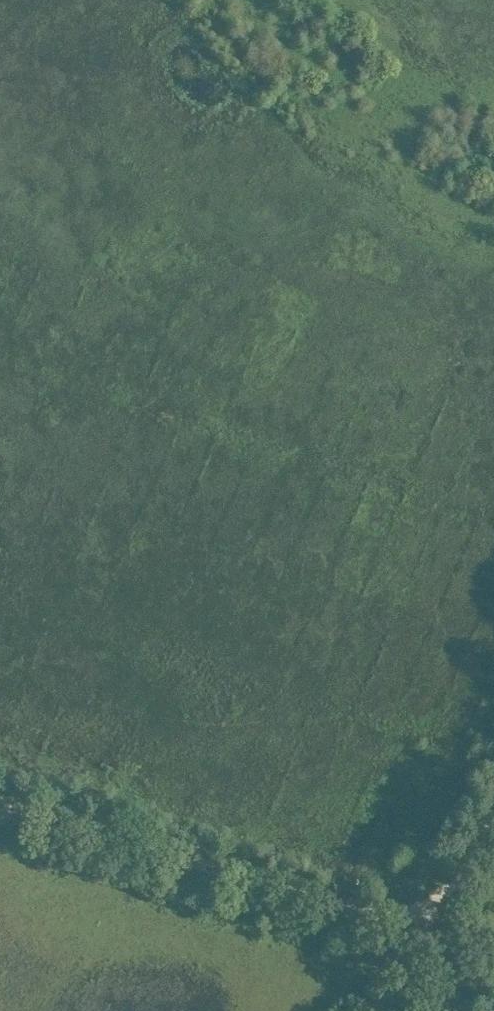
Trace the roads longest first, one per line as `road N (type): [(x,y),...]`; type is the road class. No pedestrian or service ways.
road 1 (track): [(424,911),(340,906),(0,799)]
road 2 (track): [(424,911),(466,870),(493,814)]

